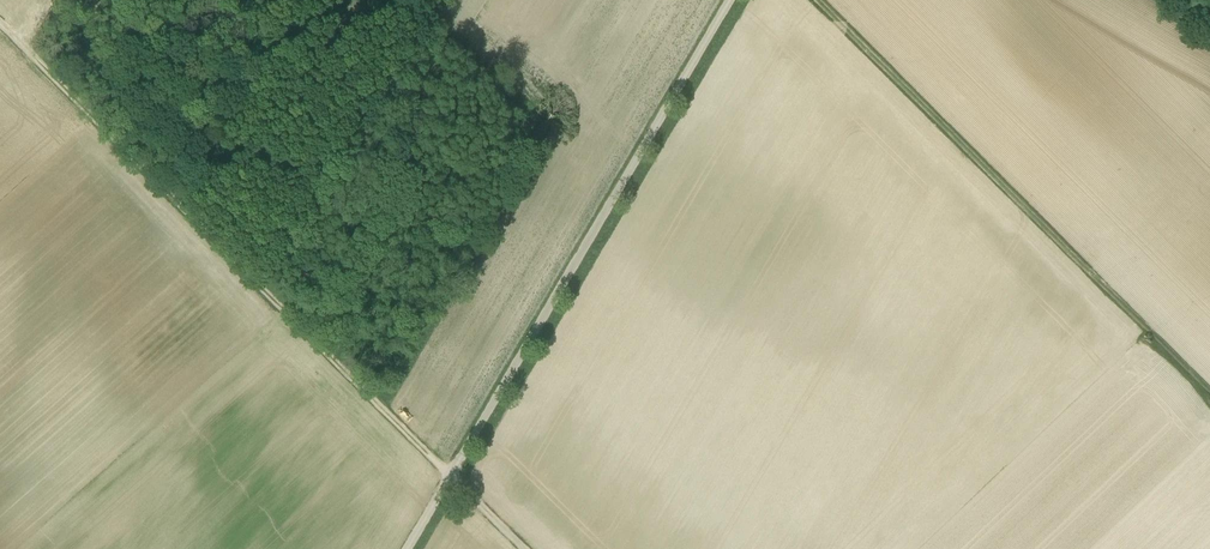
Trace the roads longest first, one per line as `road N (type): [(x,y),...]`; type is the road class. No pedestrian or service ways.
road 1 (track): [(450,474),(0,22)]
road 2 (unclassified): [(406,548),(730,0)]
road 3 (track): [(1209,394),(819,0)]

